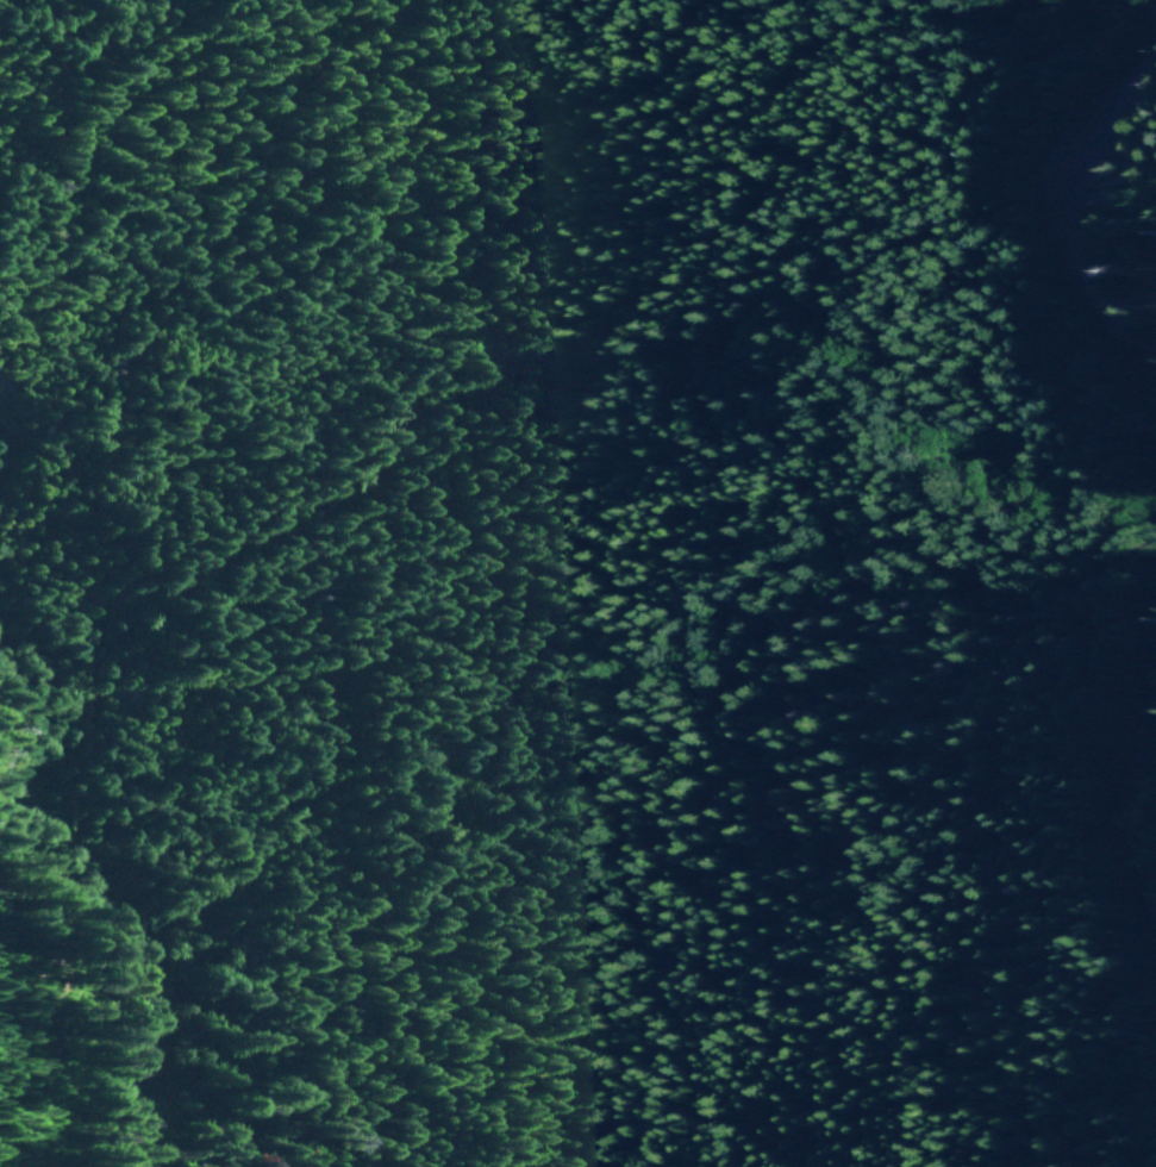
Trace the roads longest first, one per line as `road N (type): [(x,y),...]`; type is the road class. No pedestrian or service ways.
road 1 (residential): [(1089,0),(1035,125),(1041,236),(1132,405),(1152,544),(1092,712),(1114,903),(1155,1058)]

